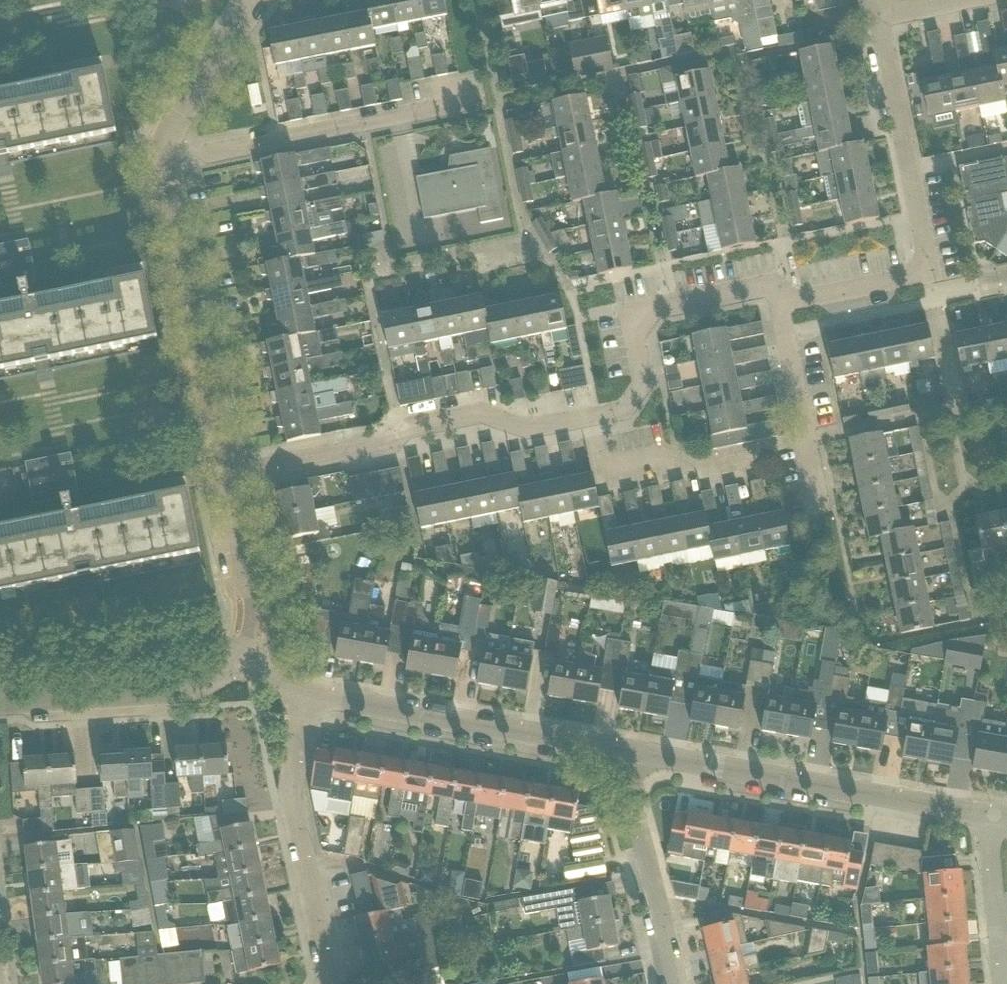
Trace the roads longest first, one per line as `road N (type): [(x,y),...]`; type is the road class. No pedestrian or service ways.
road 1 (residential): [(224,476),(479,415),(525,429),(592,416)]
road 2 (unclassified): [(627,749),(989,810)]
road 3 (residential): [(161,162),(498,97)]
road 4 (unclassified): [(309,692),(627,749)]
road 5 (unclassified): [(224,476),(161,162)]
road 6 (residential): [(330,983),(292,794),(309,692)]
road 7 (residential): [(592,416),(625,410),(643,384),(636,316),(761,286),(780,292)]
road 8 (residential): [(929,274),(878,19)]
road 9 (unclassified): [(0,701),(193,685),(249,664)]
road 10 (residential): [(674,983),(625,794),(627,749)]
road 11 (residential): [(821,515),(780,292)]
road 12 (residential): [(592,416),(604,479),(763,447)]
road 13 (unclassified): [(249,664),(251,608),(224,476)]
road 14 (unclassified): [(161,162),(169,134),(258,0)]
road 15 (residential): [(1004,983),(989,810)]
road 16 (residential): [(780,292),(799,301),(929,274)]

